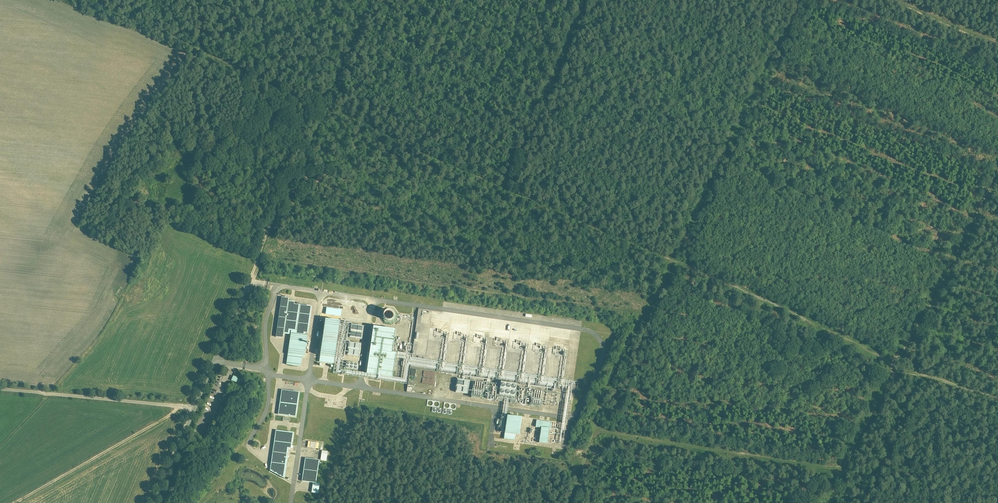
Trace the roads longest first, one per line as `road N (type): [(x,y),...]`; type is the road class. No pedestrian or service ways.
road 1 (track): [(92,0),(324,112),(371,126),(891,364)]
road 2 (track): [(801,0),(603,400),(571,502)]
road 3 (track): [(594,428),(846,469),(894,377),(919,370),(903,355),(891,364)]
road 4 (track): [(371,0),(249,277)]
road 5 (track): [(903,355),(997,178)]
road 6 (residential): [(0,389),(194,408)]
road 7 (track): [(17,502),(184,407)]
road 8 (residential): [(249,277),(194,408)]

